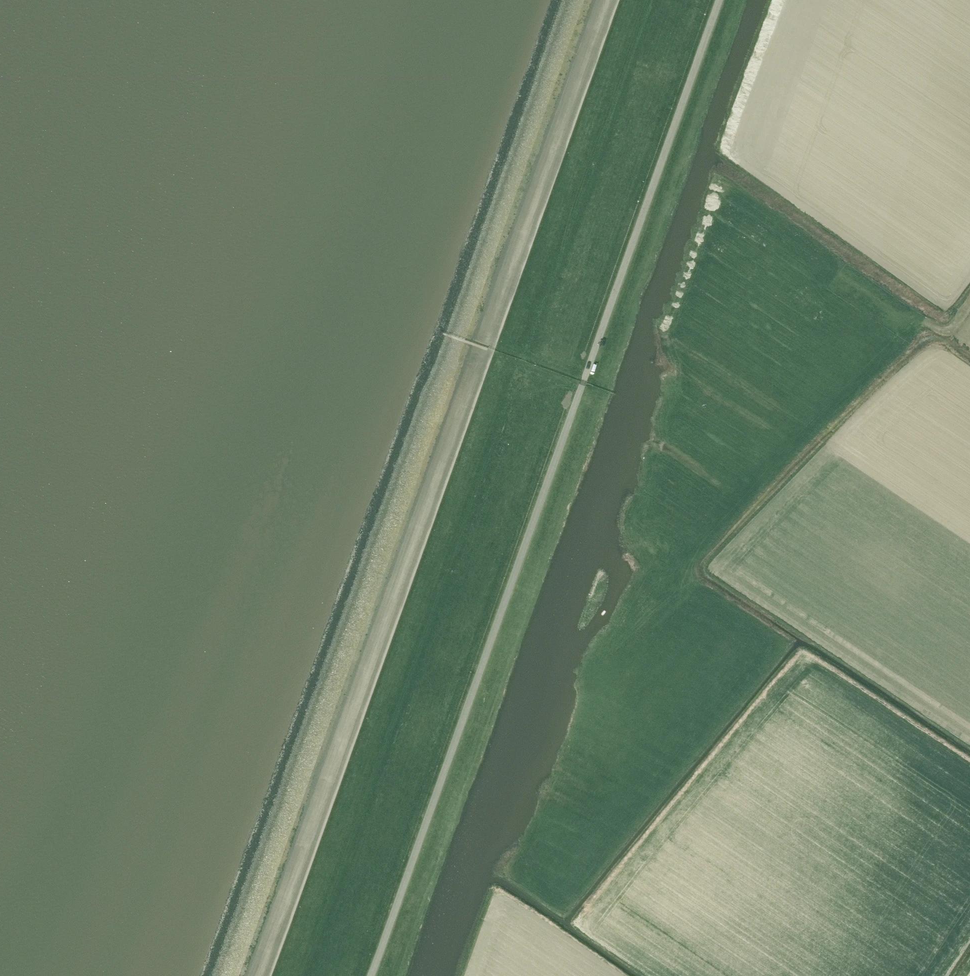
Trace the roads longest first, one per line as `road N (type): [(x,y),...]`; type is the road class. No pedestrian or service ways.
road 1 (unclassified): [(372,975),(721,0)]

